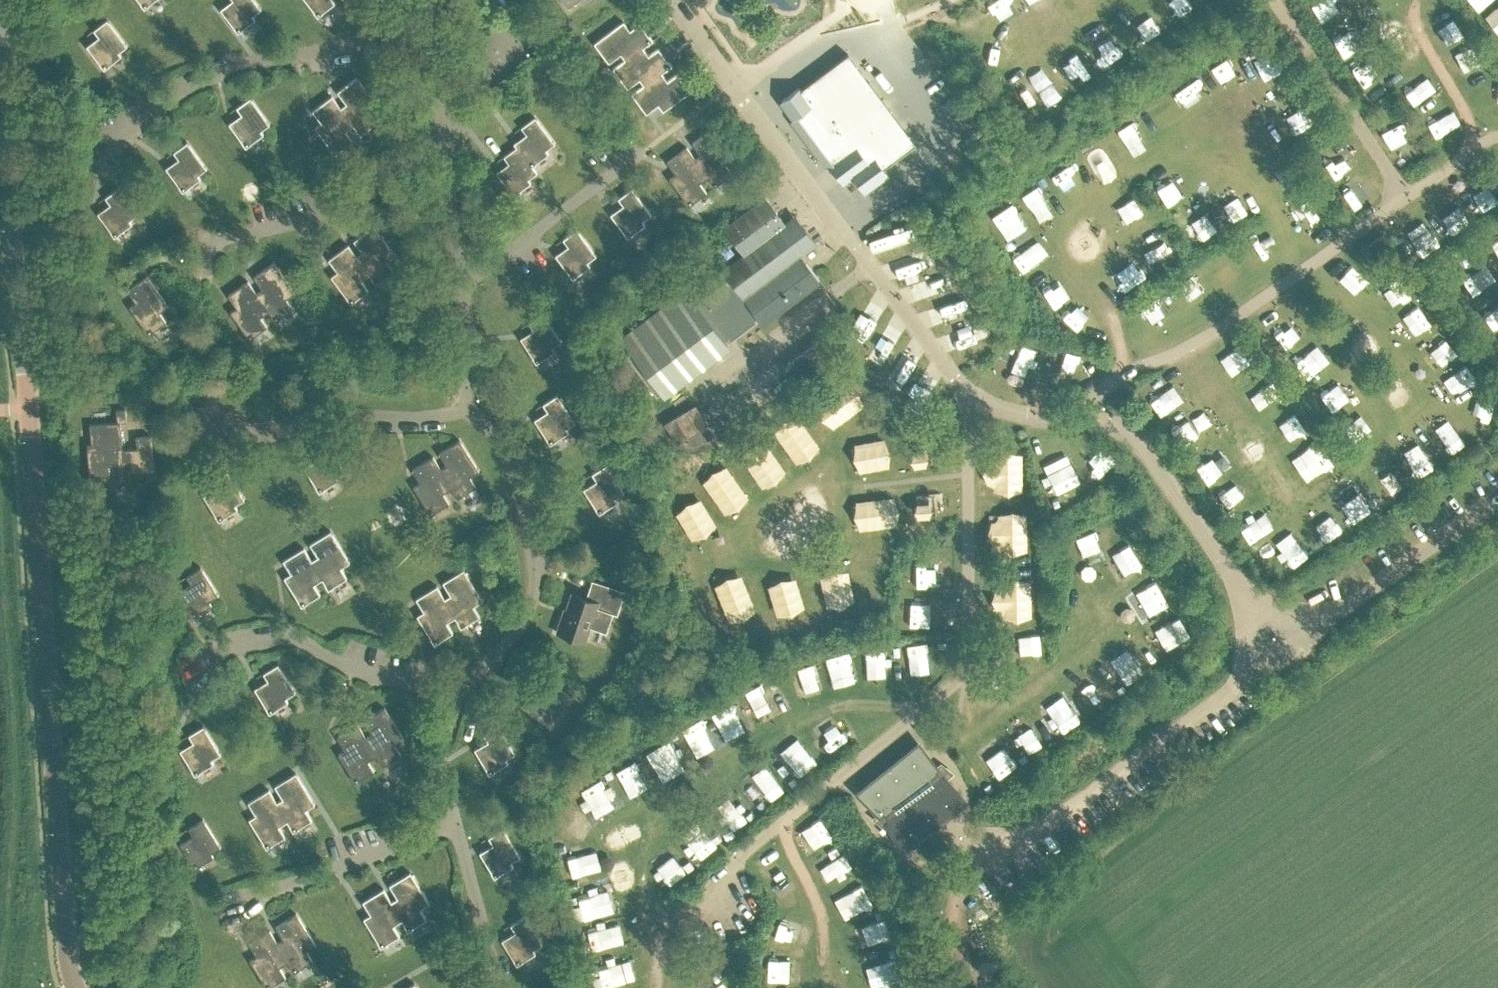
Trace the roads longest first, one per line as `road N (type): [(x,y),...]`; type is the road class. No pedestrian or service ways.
road 1 (unclassified): [(77,987),(66,952),(0,61)]
road 2 (track): [(989,987),(952,942),(945,921),(959,881),(1284,646)]

